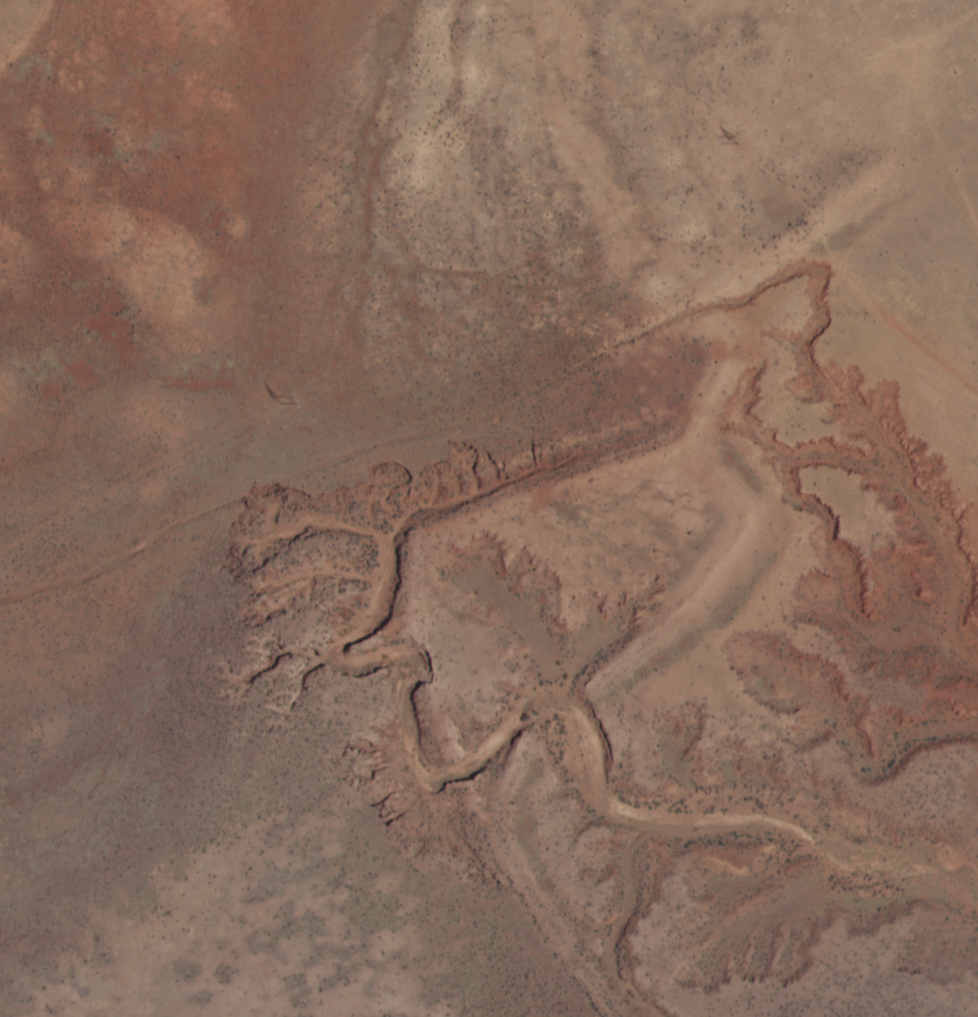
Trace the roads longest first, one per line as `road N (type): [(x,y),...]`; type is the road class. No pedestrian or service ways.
road 1 (track): [(977,480),(938,412),(828,287),(677,151),(631,51),(625,0)]

